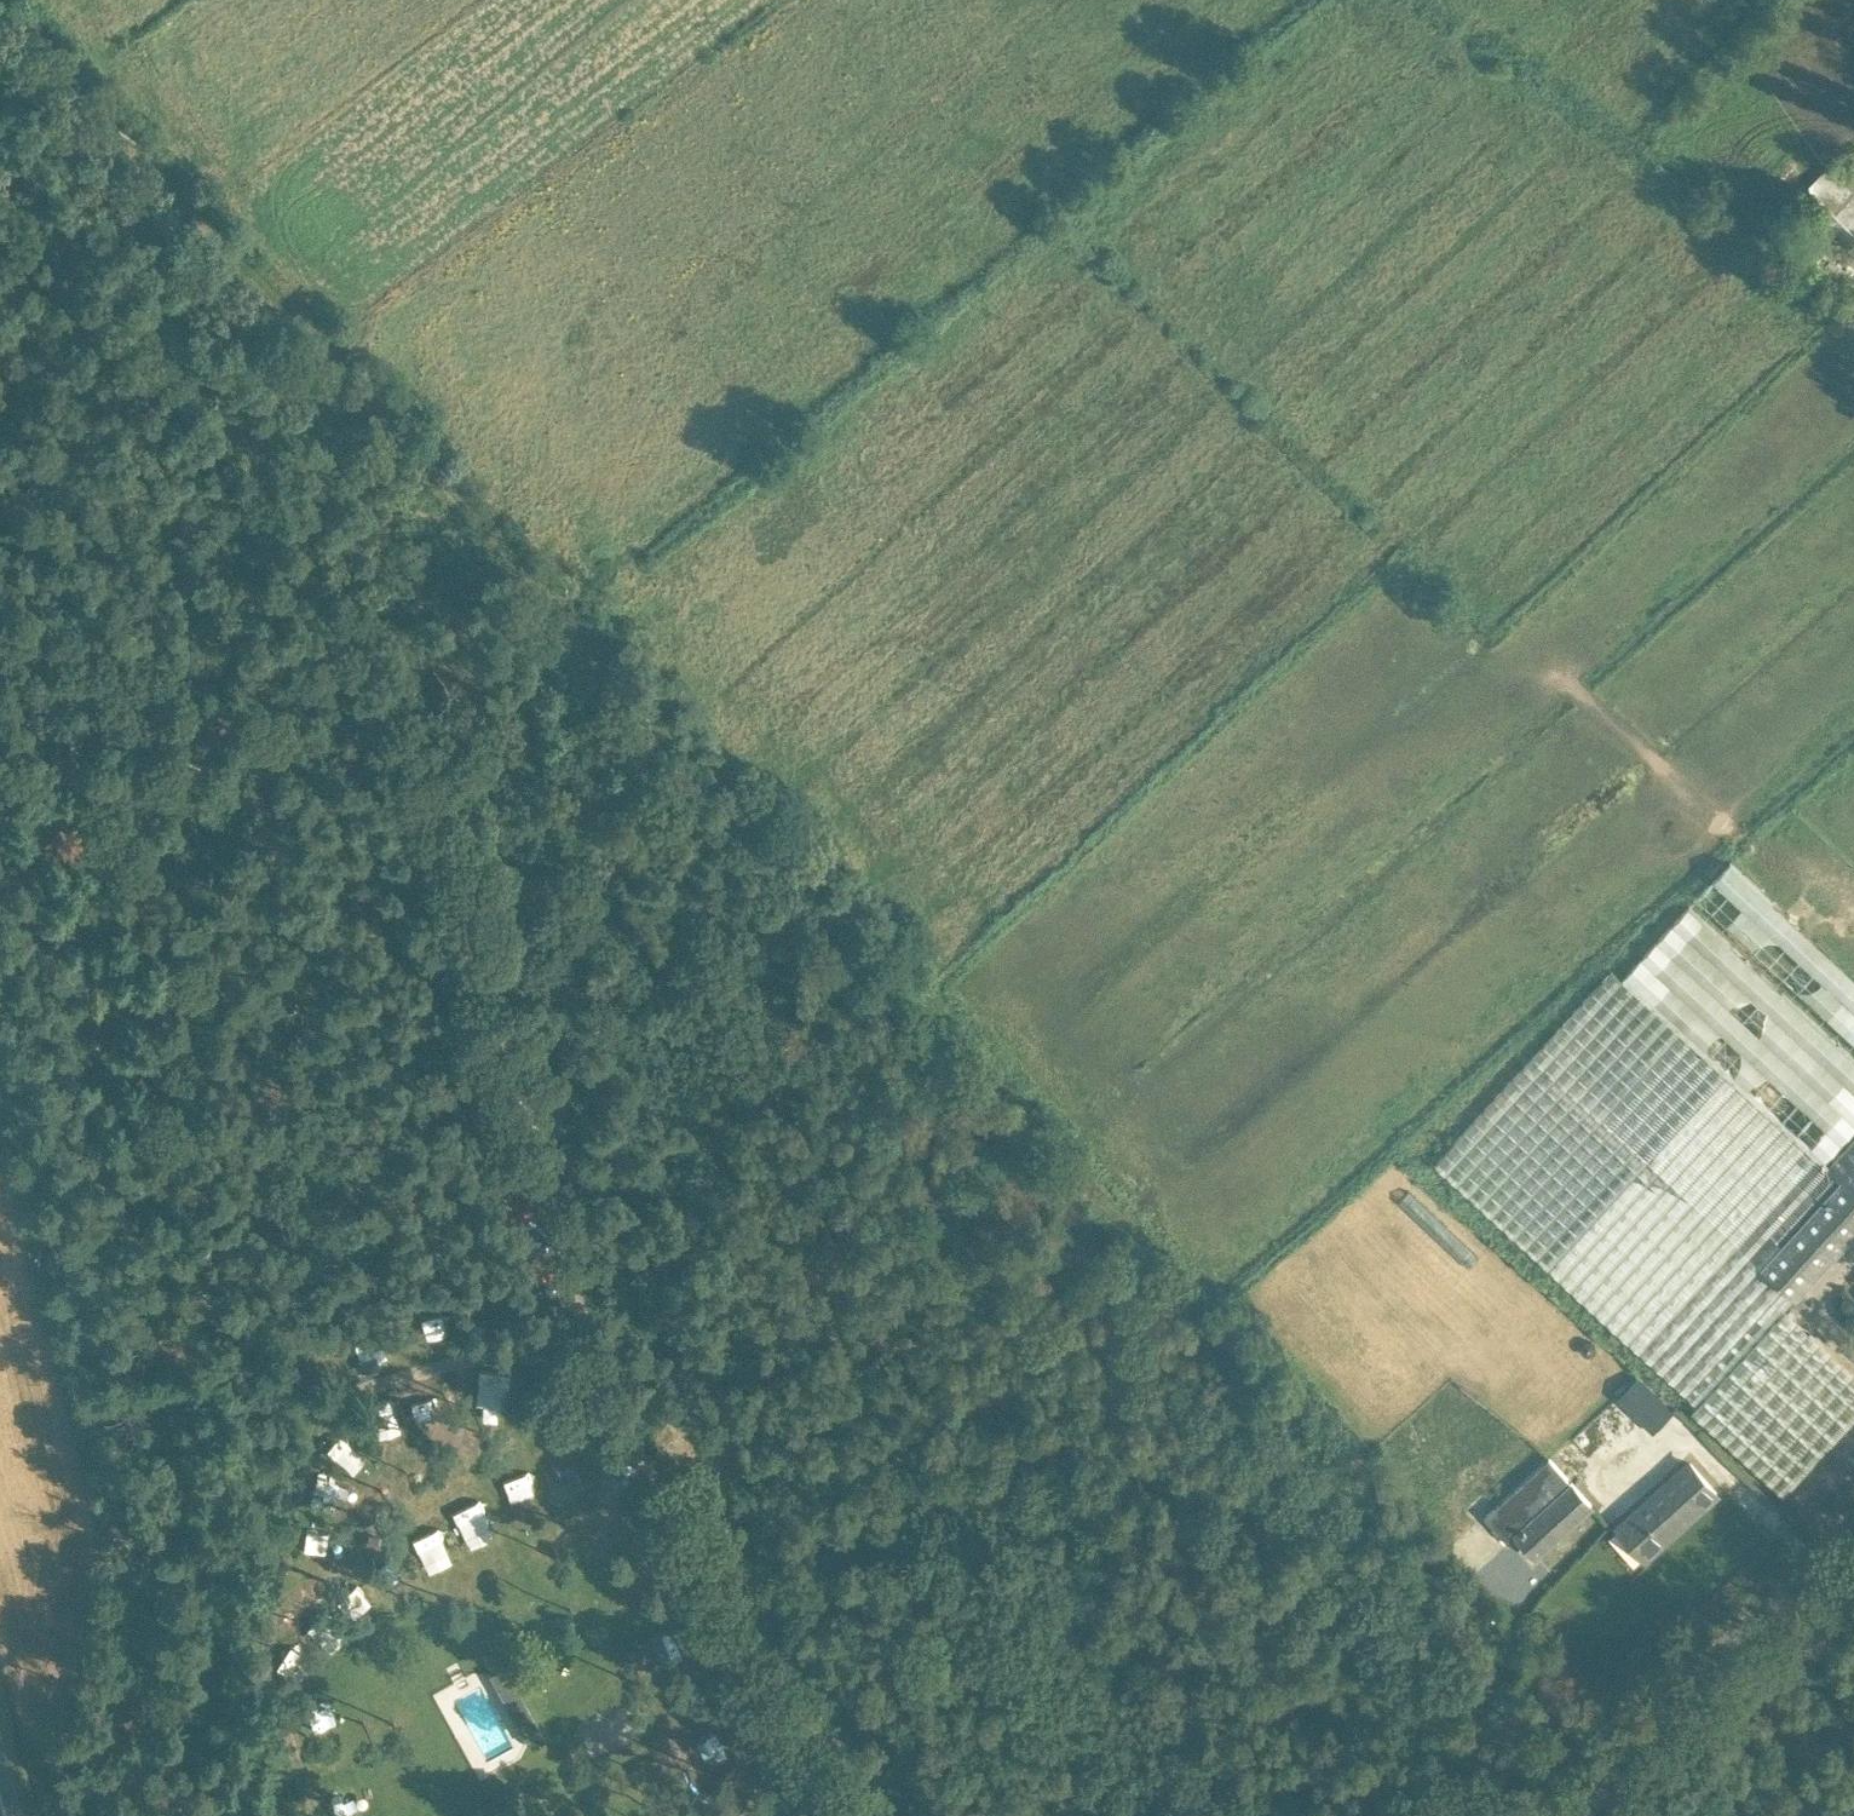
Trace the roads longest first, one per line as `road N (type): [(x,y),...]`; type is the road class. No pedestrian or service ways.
road 1 (track): [(1465,1595),(559,605)]
road 2 (track): [(3,0),(559,605)]
road 3 (unclassified): [(1578,1815),(1634,1732),(1853,1524)]
road 4 (track): [(1465,1595),(1611,1760)]

